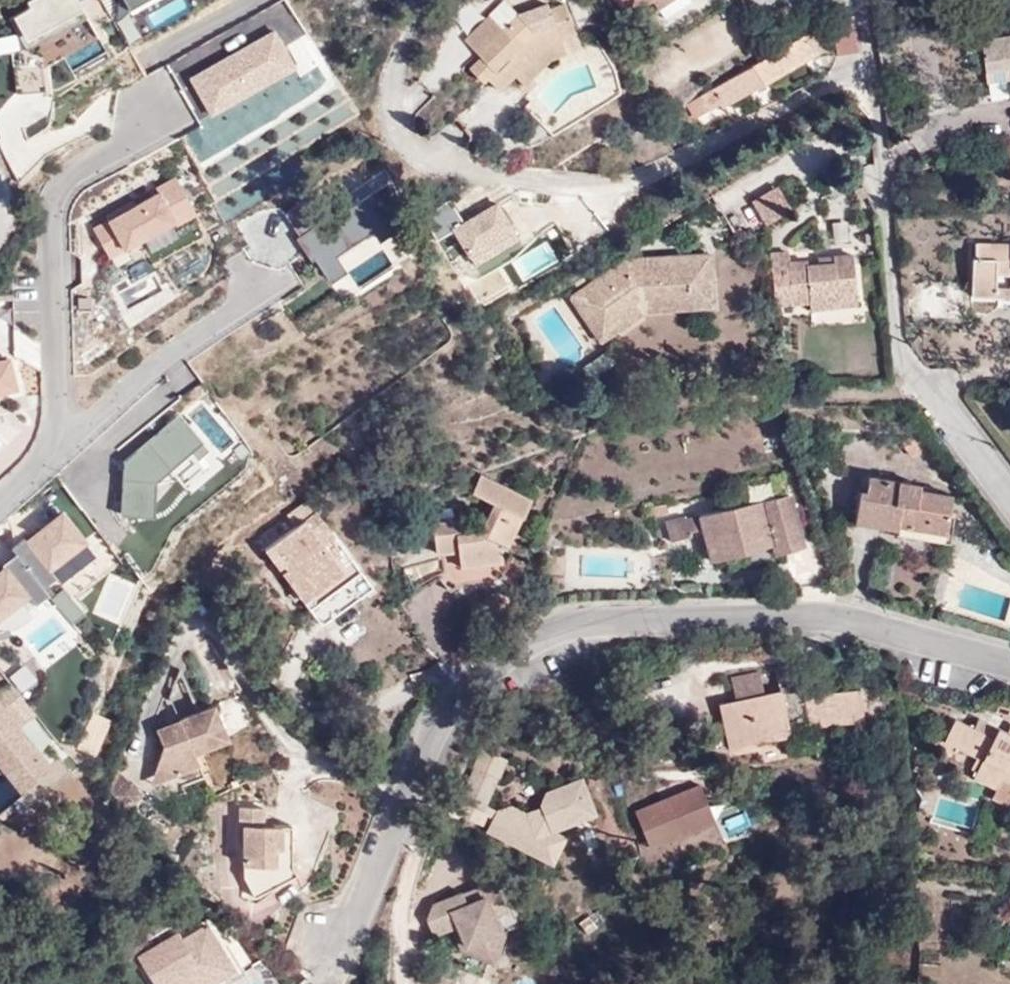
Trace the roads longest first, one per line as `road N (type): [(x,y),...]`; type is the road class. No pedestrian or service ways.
road 1 (residential): [(1009,665),(836,618),(703,610),(573,621),(465,688),(418,746),(366,893),(323,980)]
road 2 (residential): [(873,77),(840,78),(634,173),(492,171),(417,153),(393,119),(392,79),(416,0)]
road 3 (residential): [(1009,498),(900,351),(873,77)]

